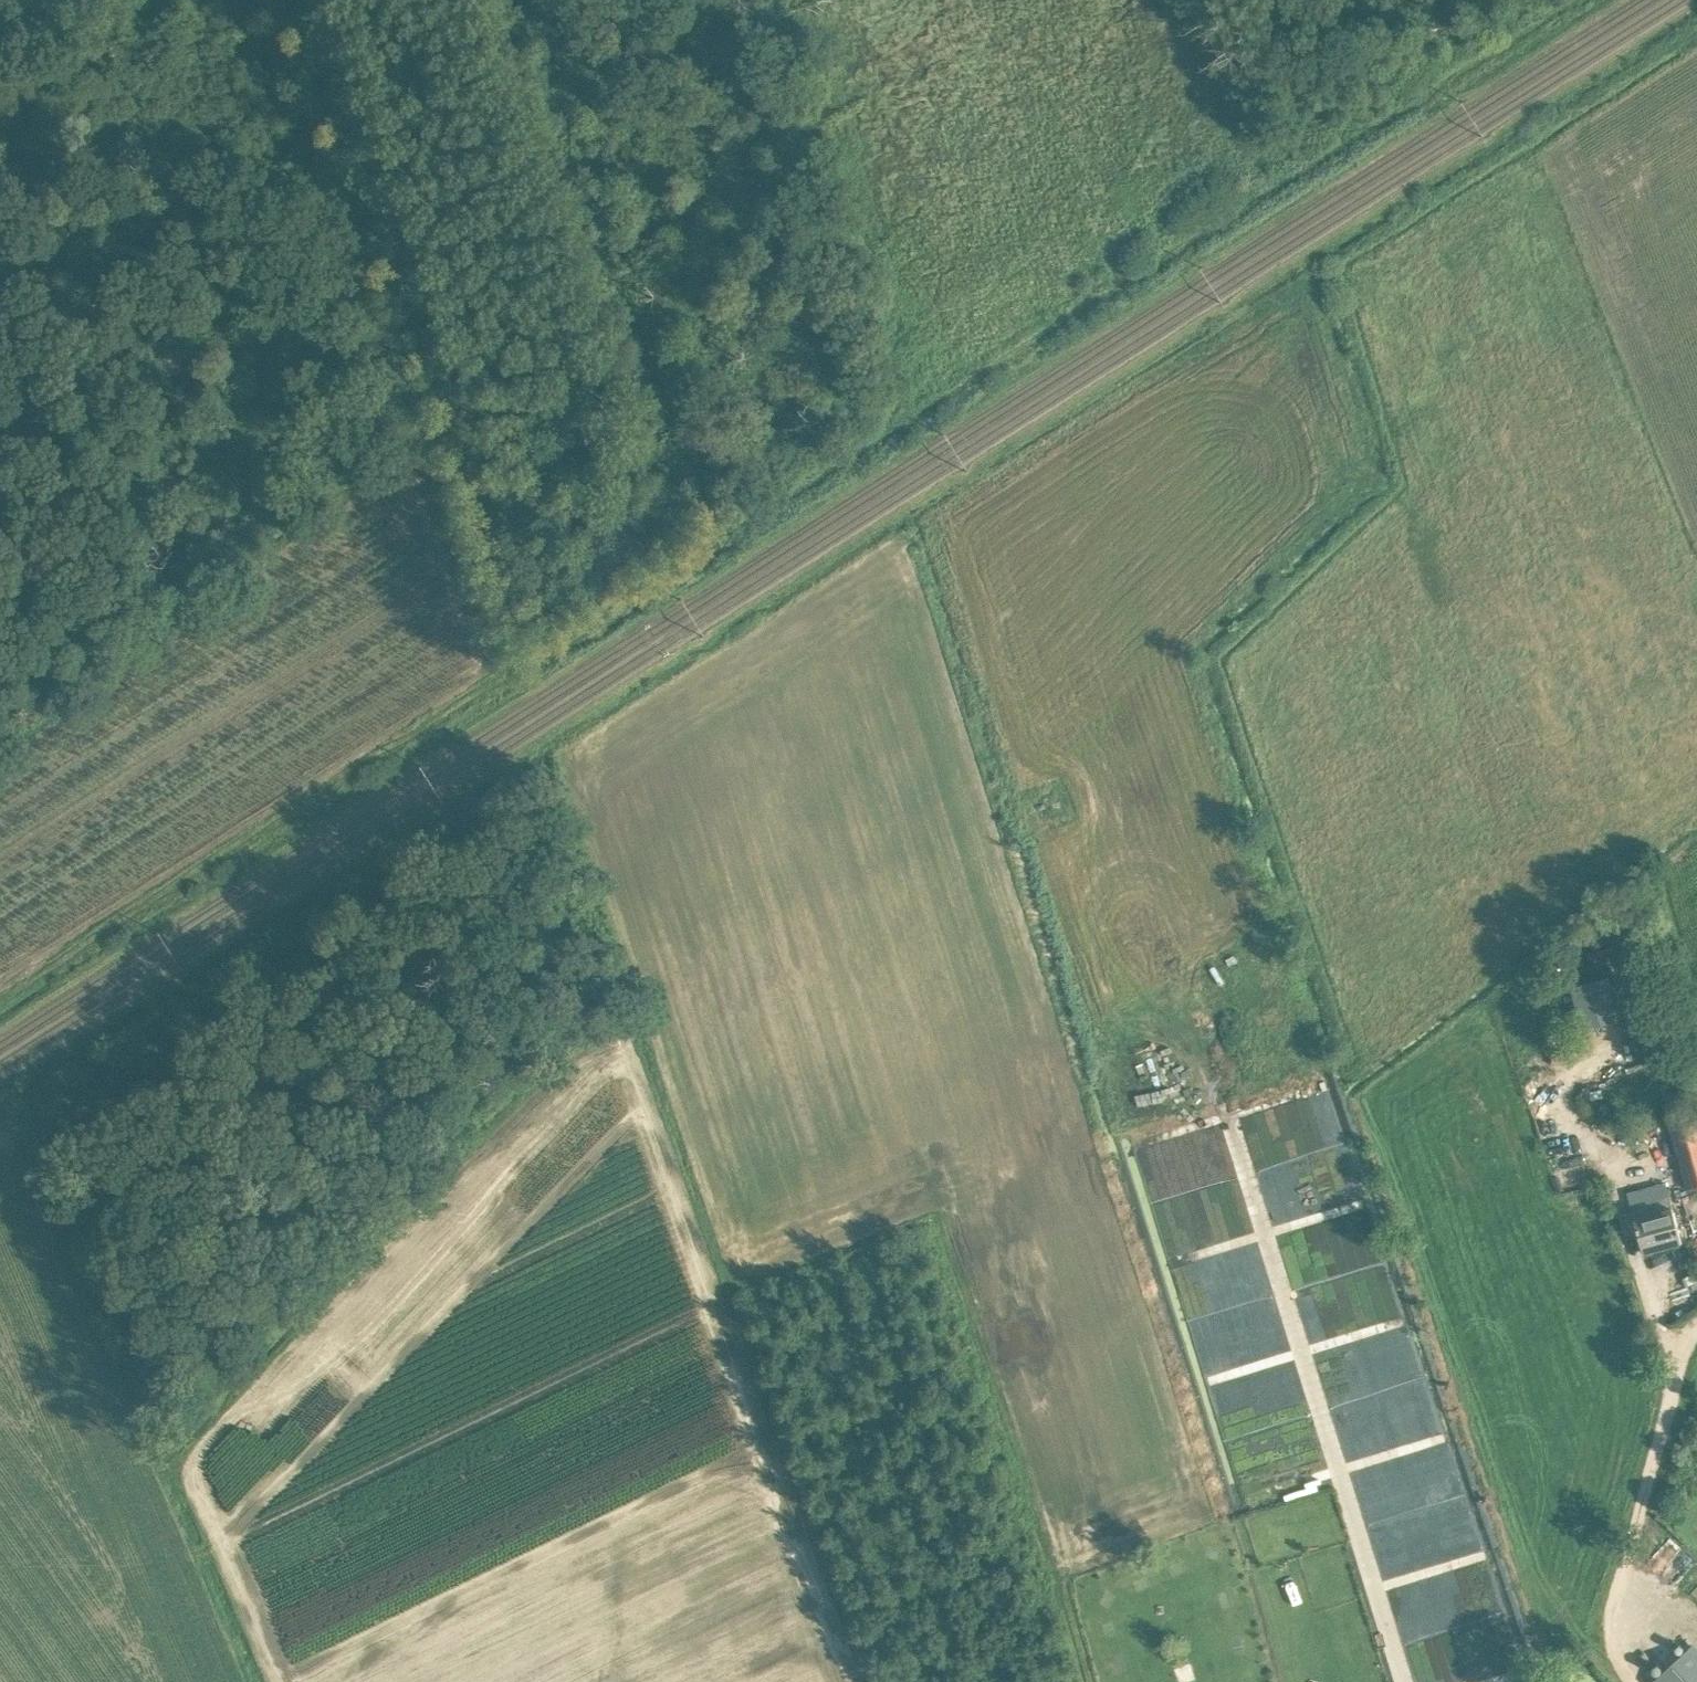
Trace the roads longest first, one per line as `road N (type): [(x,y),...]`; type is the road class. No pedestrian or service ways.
road 1 (track): [(0,1004),(1573,0)]
road 2 (track): [(859,1681),(639,1044)]
road 3 (track): [(1628,1681),(1608,1641),(1605,1610),(1696,1328)]

